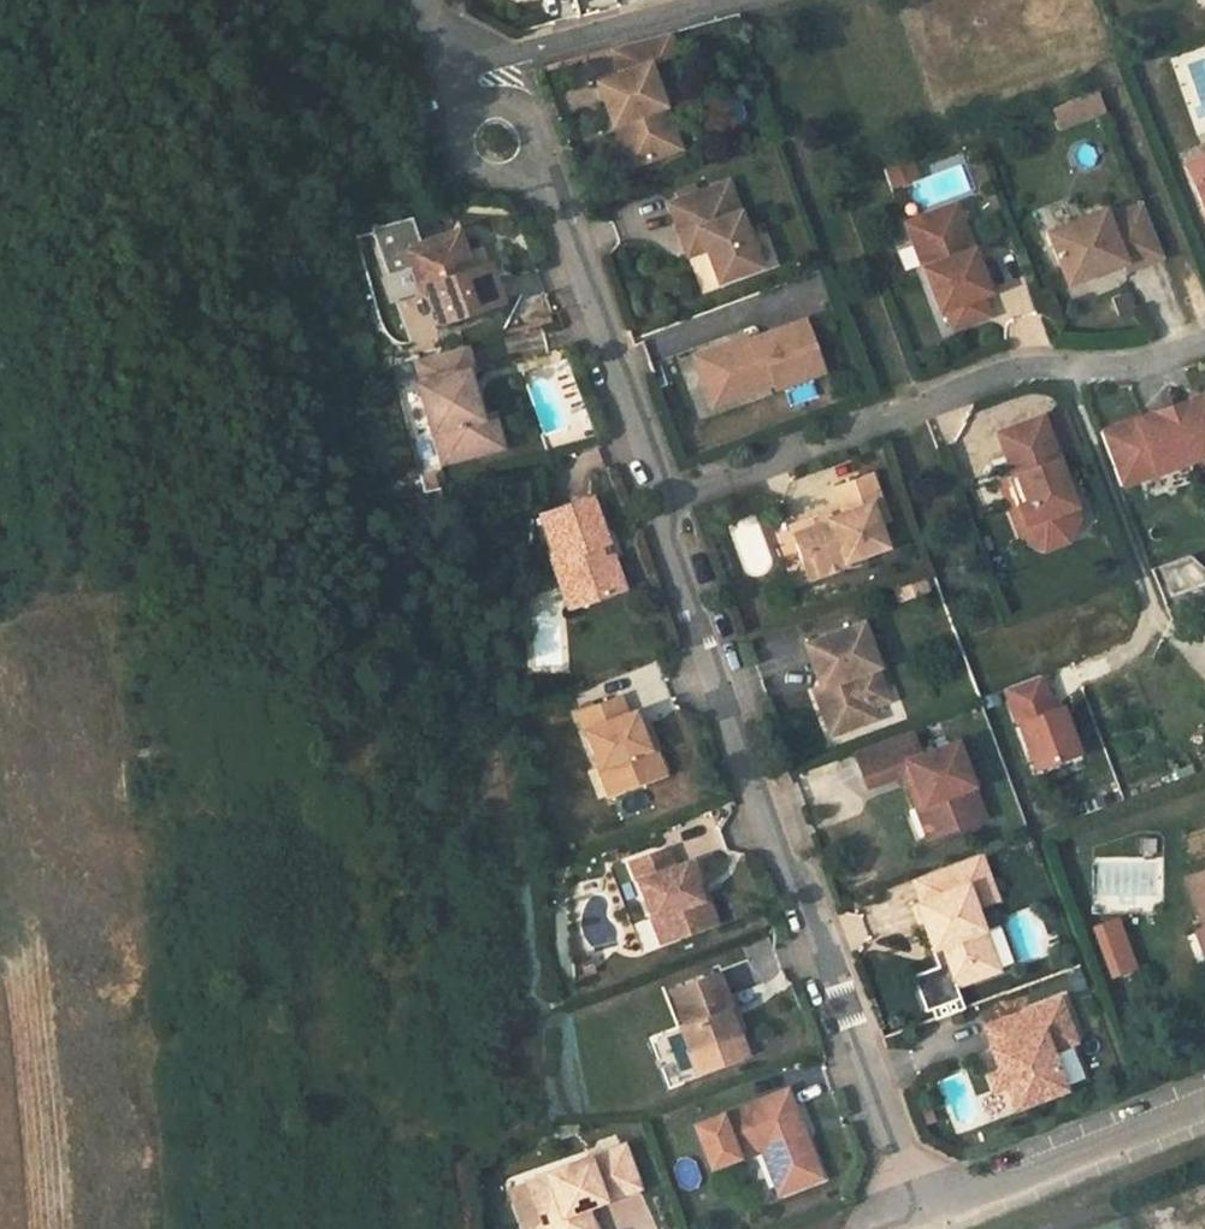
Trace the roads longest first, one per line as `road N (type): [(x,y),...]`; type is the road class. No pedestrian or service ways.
road 1 (residential): [(913,1222),(658,499)]
road 2 (residential): [(1204,342),(1139,368),(1033,368),(658,499)]
road 3 (residential): [(658,499),(539,191),(452,71)]
road 4 (residential): [(1204,1103),(913,1222)]
road 5 (residential): [(718,0),(452,71)]

